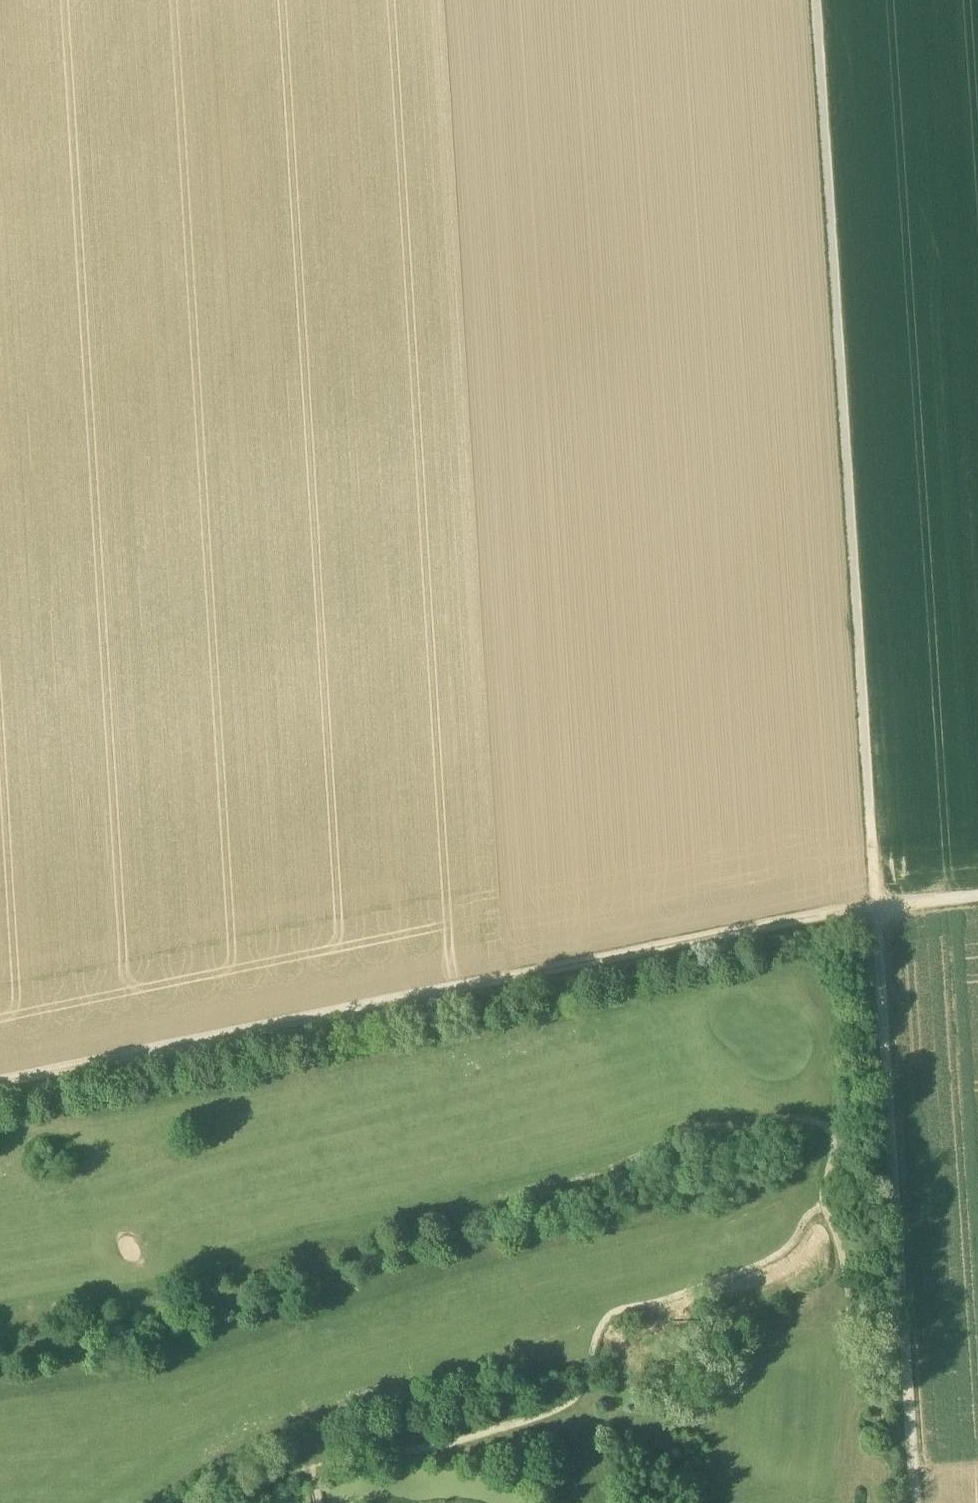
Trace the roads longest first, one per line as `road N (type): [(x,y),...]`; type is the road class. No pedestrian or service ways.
road 1 (track): [(882,910),(830,0)]
road 2 (track): [(882,910),(0,1099)]
road 3 (track): [(921,1502),(882,910)]

